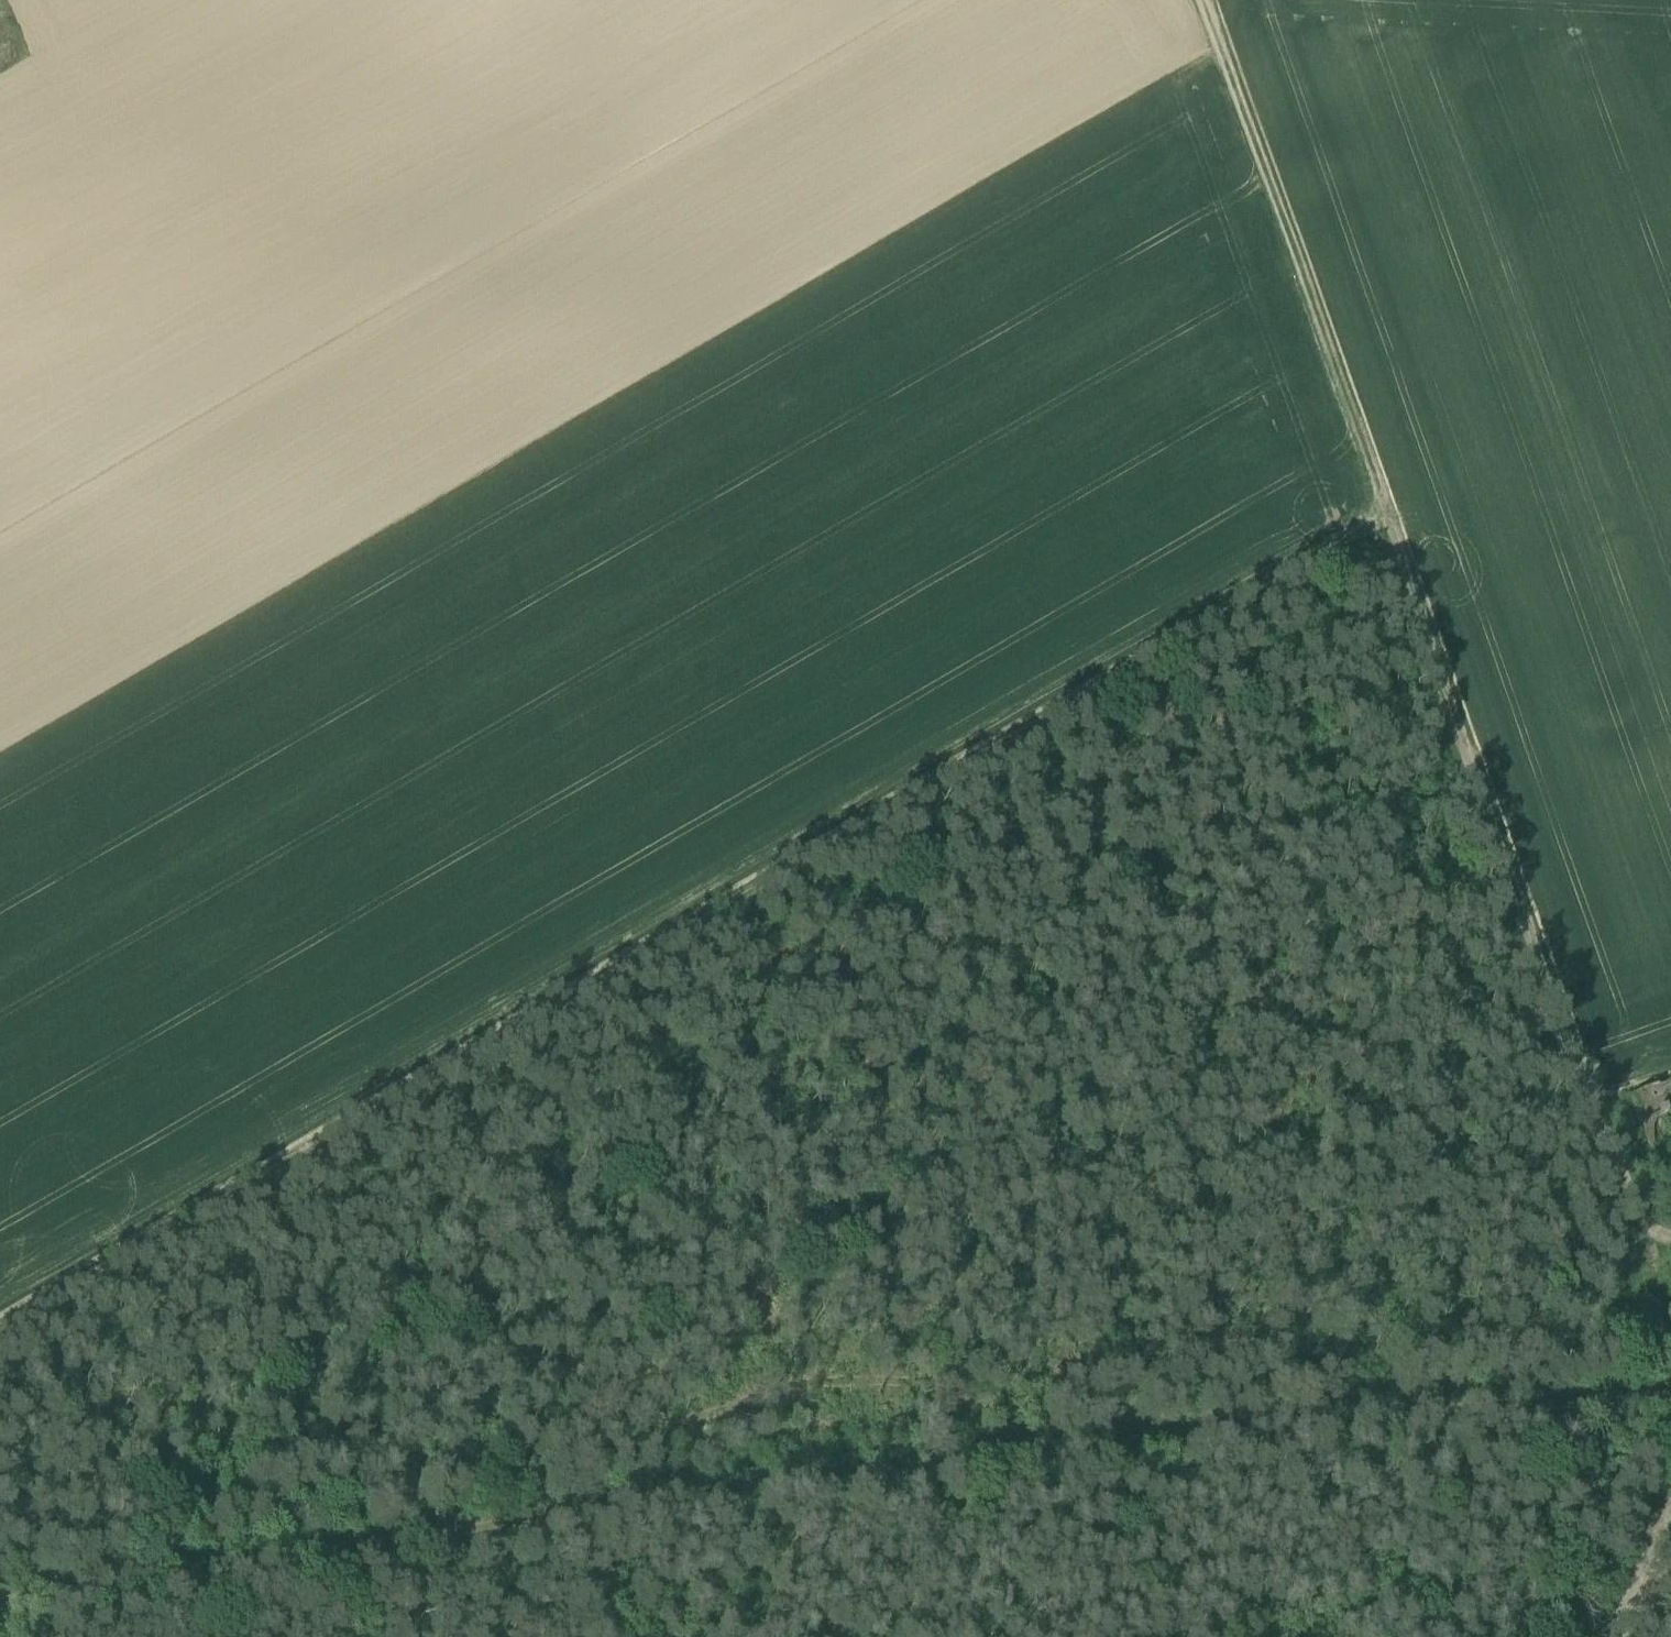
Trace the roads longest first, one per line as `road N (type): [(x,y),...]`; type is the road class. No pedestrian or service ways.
road 1 (track): [(0,1334),(1387,520)]
road 2 (track): [(1202,0),(1581,1093),(1644,1224),(1670,1241)]

